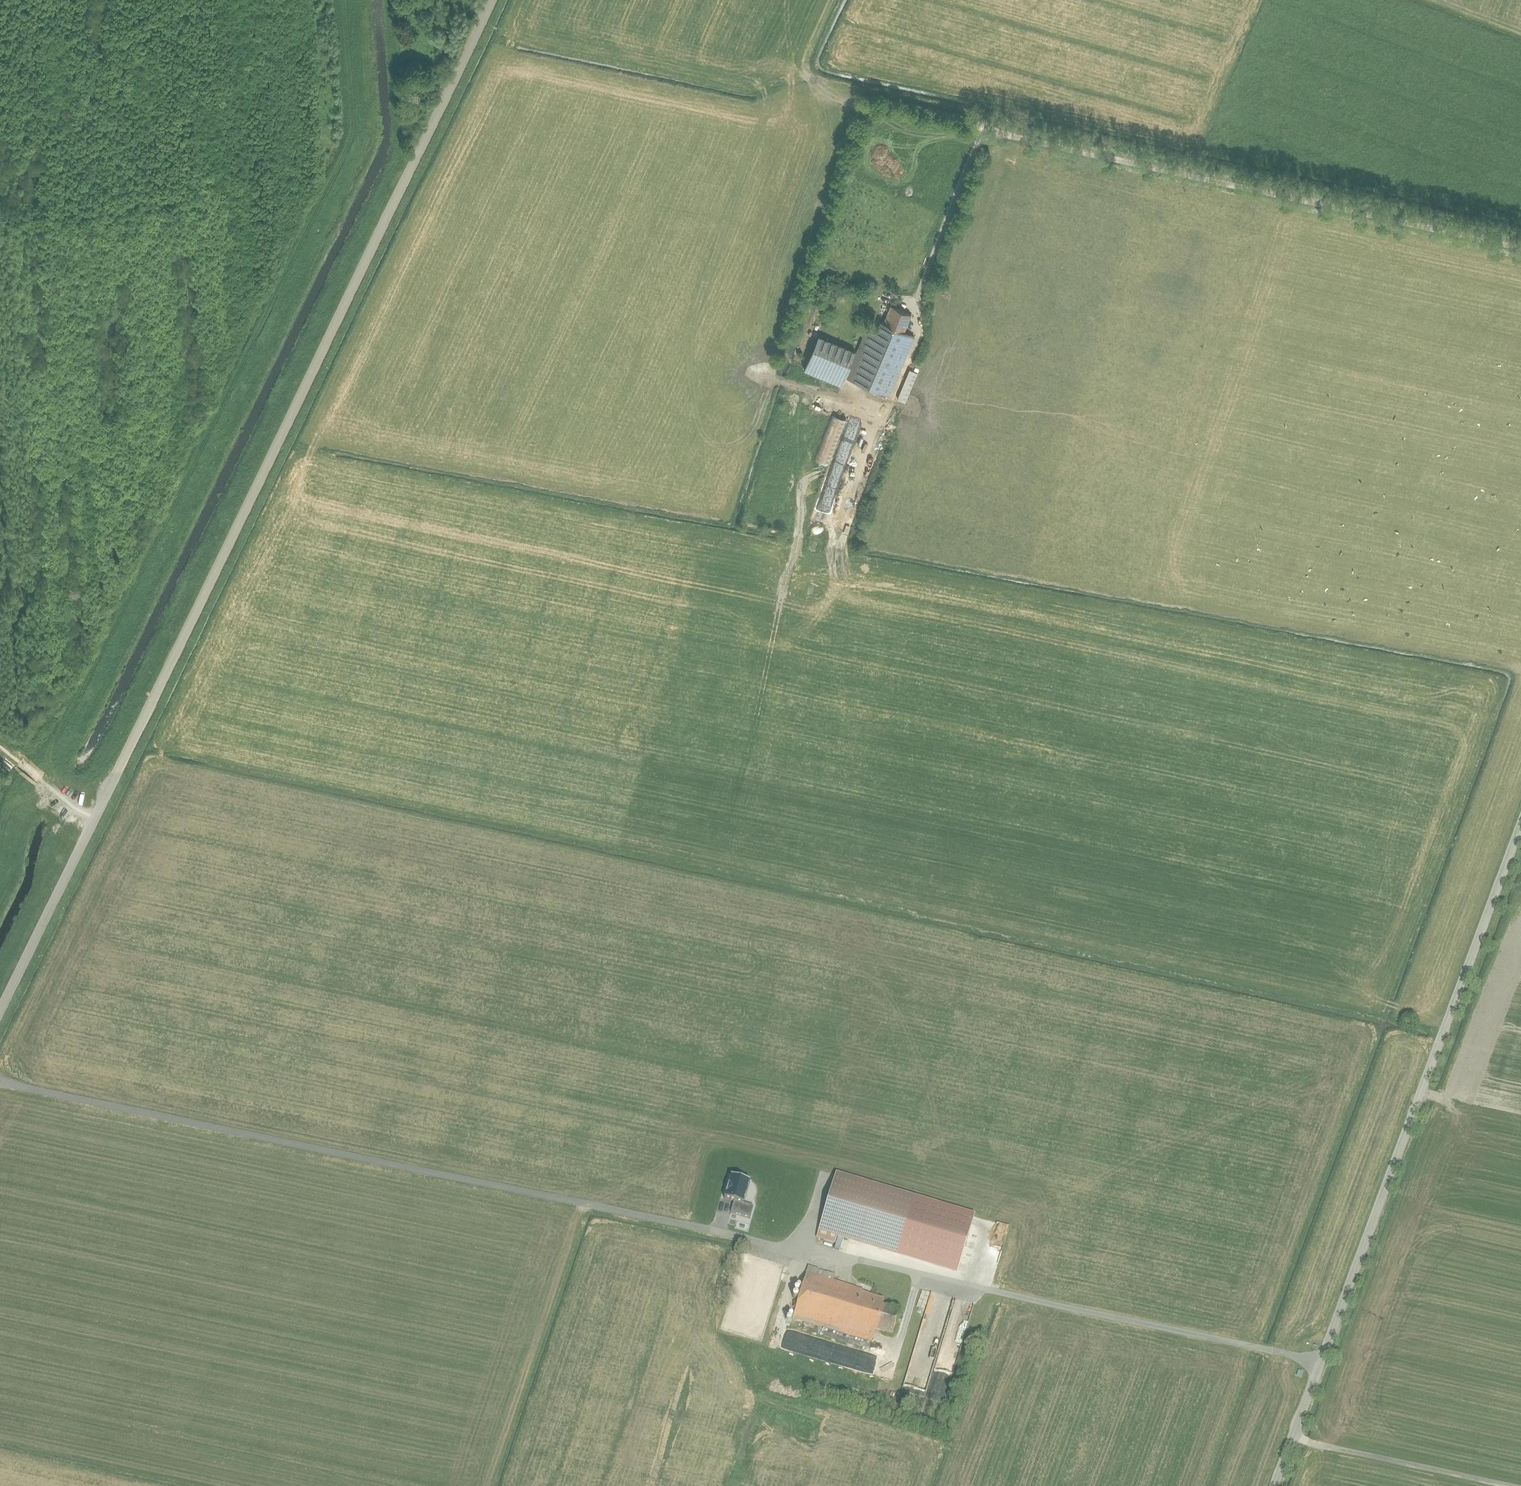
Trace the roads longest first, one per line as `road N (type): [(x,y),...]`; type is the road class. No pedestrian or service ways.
road 1 (tertiary): [(0,1010),(493,0)]
road 2 (tertiary): [(1520,822),(1273,1485)]
road 3 (track): [(1287,1436),(1519,1485)]
road 4 (track): [(803,75),(986,121),(992,133)]
road 5 (track): [(0,440),(6,556),(0,591)]

